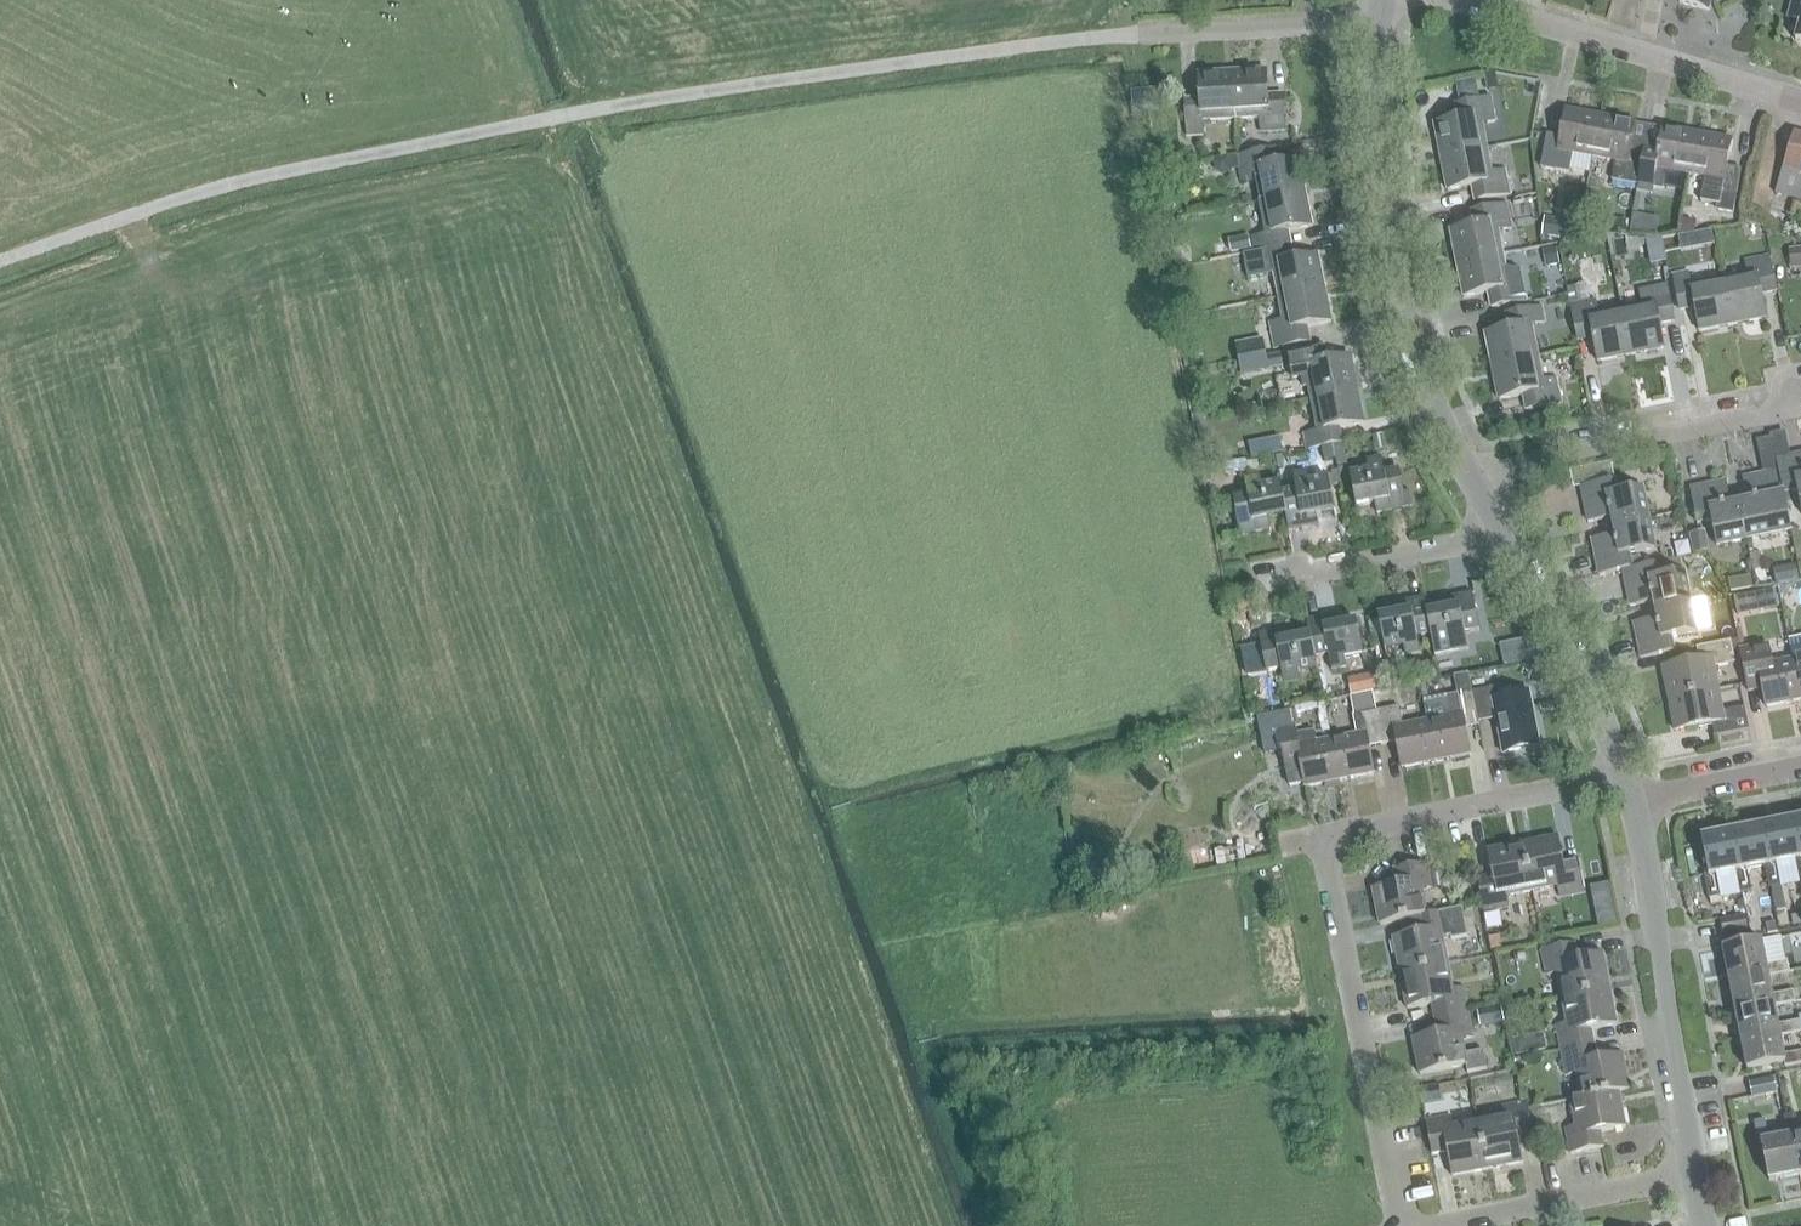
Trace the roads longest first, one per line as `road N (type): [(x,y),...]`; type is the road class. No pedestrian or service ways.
road 1 (unclassified): [(0,266),(229,188),(673,99),(1143,35)]
road 2 (tertiary): [(1467,476),(1432,401),(1384,220),(1374,129),(1380,22)]
road 3 (residential): [(1401,1225),(1321,836)]
road 4 (tertiary): [(1693,1175),(1632,802)]
road 5 (residential): [(1800,103),(1452,0)]
road 6 (residential): [(1467,476),(1762,419),(1784,408)]
road 7 (residential): [(1321,836),(1621,774)]
road 8 (residential): [(1429,1225),(1693,1175)]
road 9 (tertiary): [(1621,774),(1571,651),(1505,534)]
road 10 (residential): [(1250,583),(1505,534)]
road 11 (residential): [(1143,35),(1380,22)]
road 12 (residential): [(1800,768),(1632,802)]

